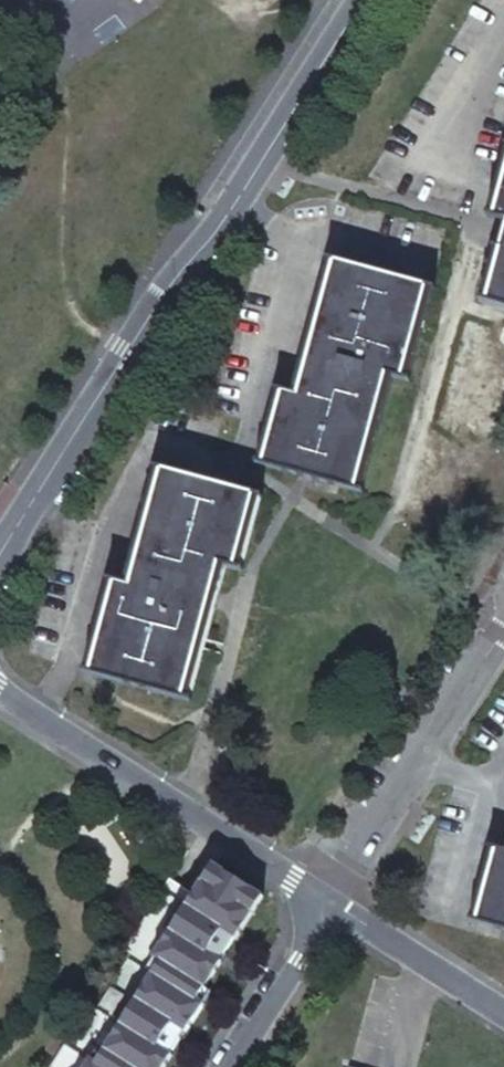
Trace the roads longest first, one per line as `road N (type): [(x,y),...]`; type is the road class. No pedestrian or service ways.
road 1 (residential): [(0,546),(115,355),(351,0)]
road 2 (residential): [(0,693),(324,901)]
road 3 (residential): [(324,901),(503,613)]
road 4 (residential): [(324,901),(503,1017)]
road 5 (residential): [(221,1066),(324,901)]

